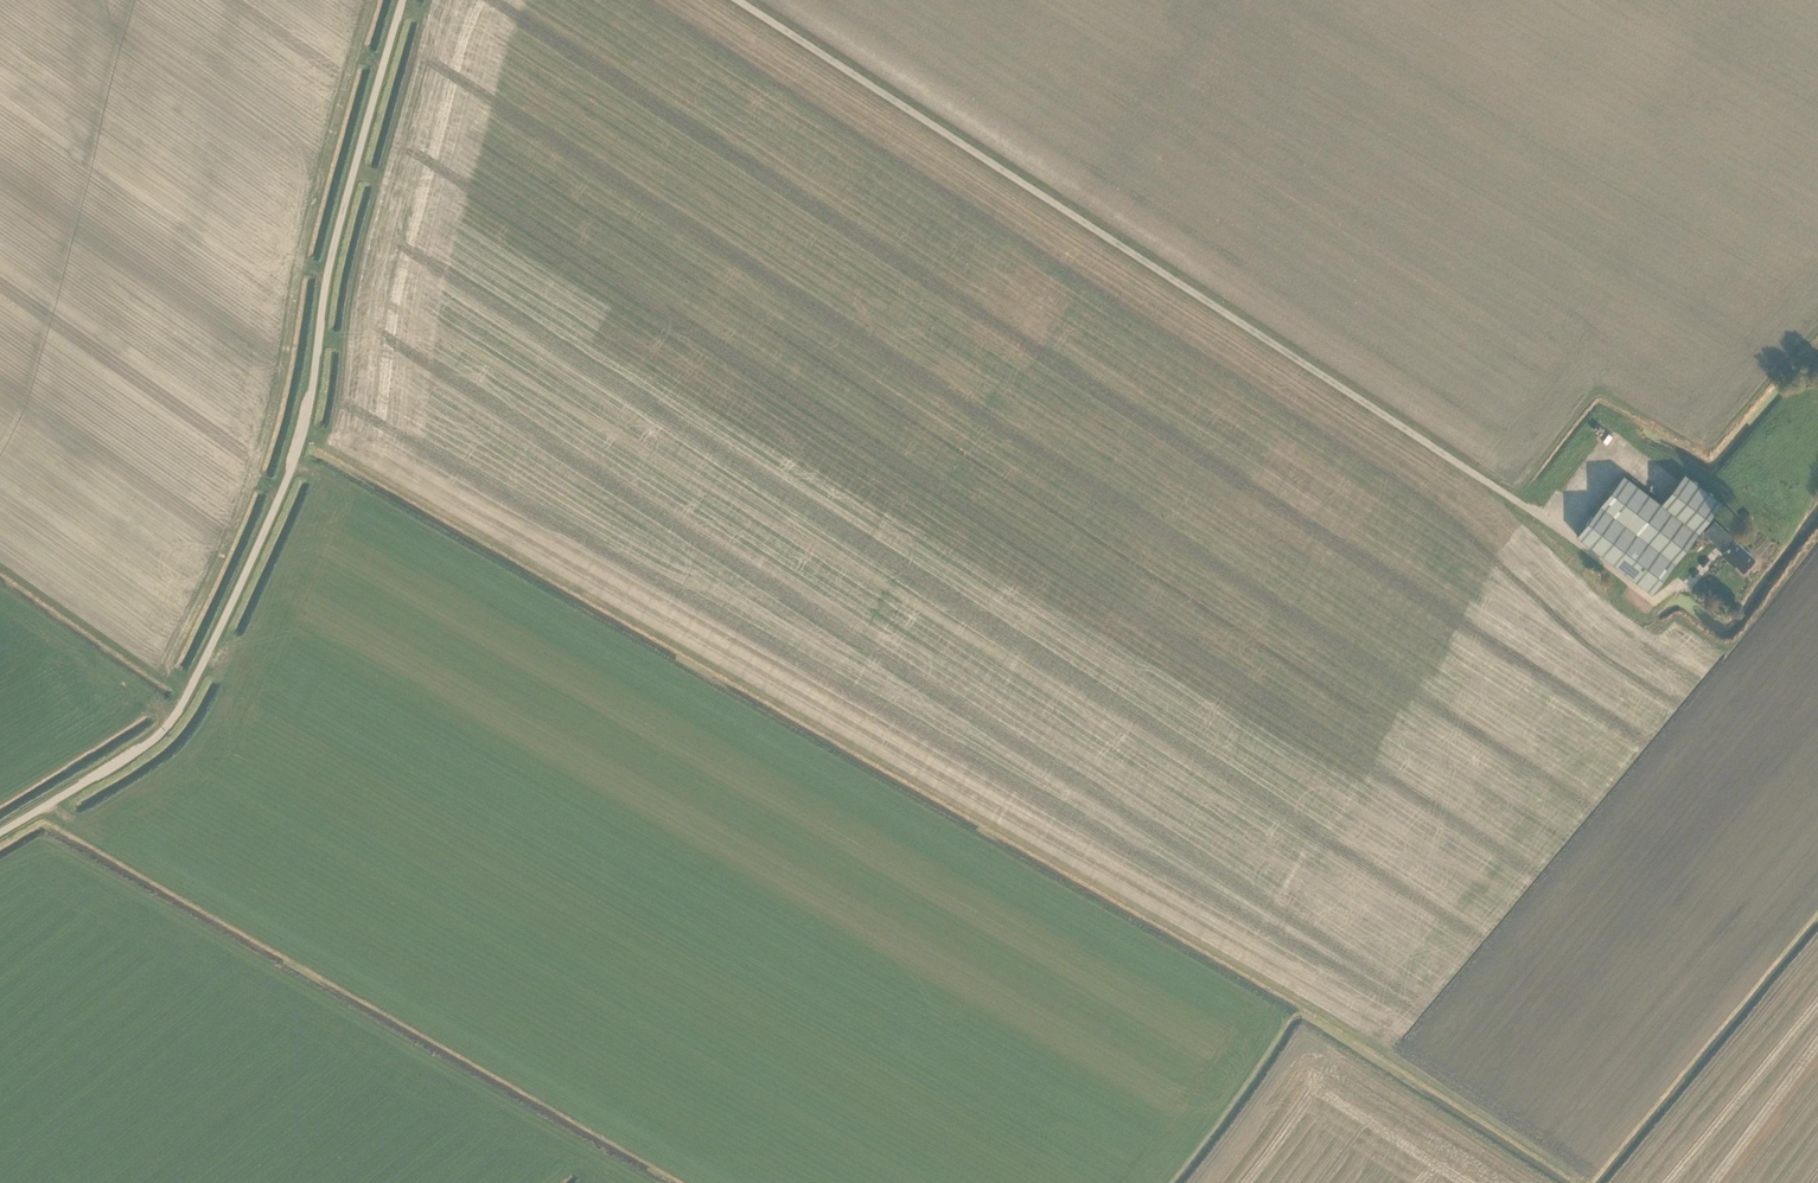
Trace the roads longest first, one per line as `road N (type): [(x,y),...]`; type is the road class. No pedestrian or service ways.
road 1 (unclassified): [(0,832),(150,742),(203,680),(298,454),(328,277),(405,0)]

